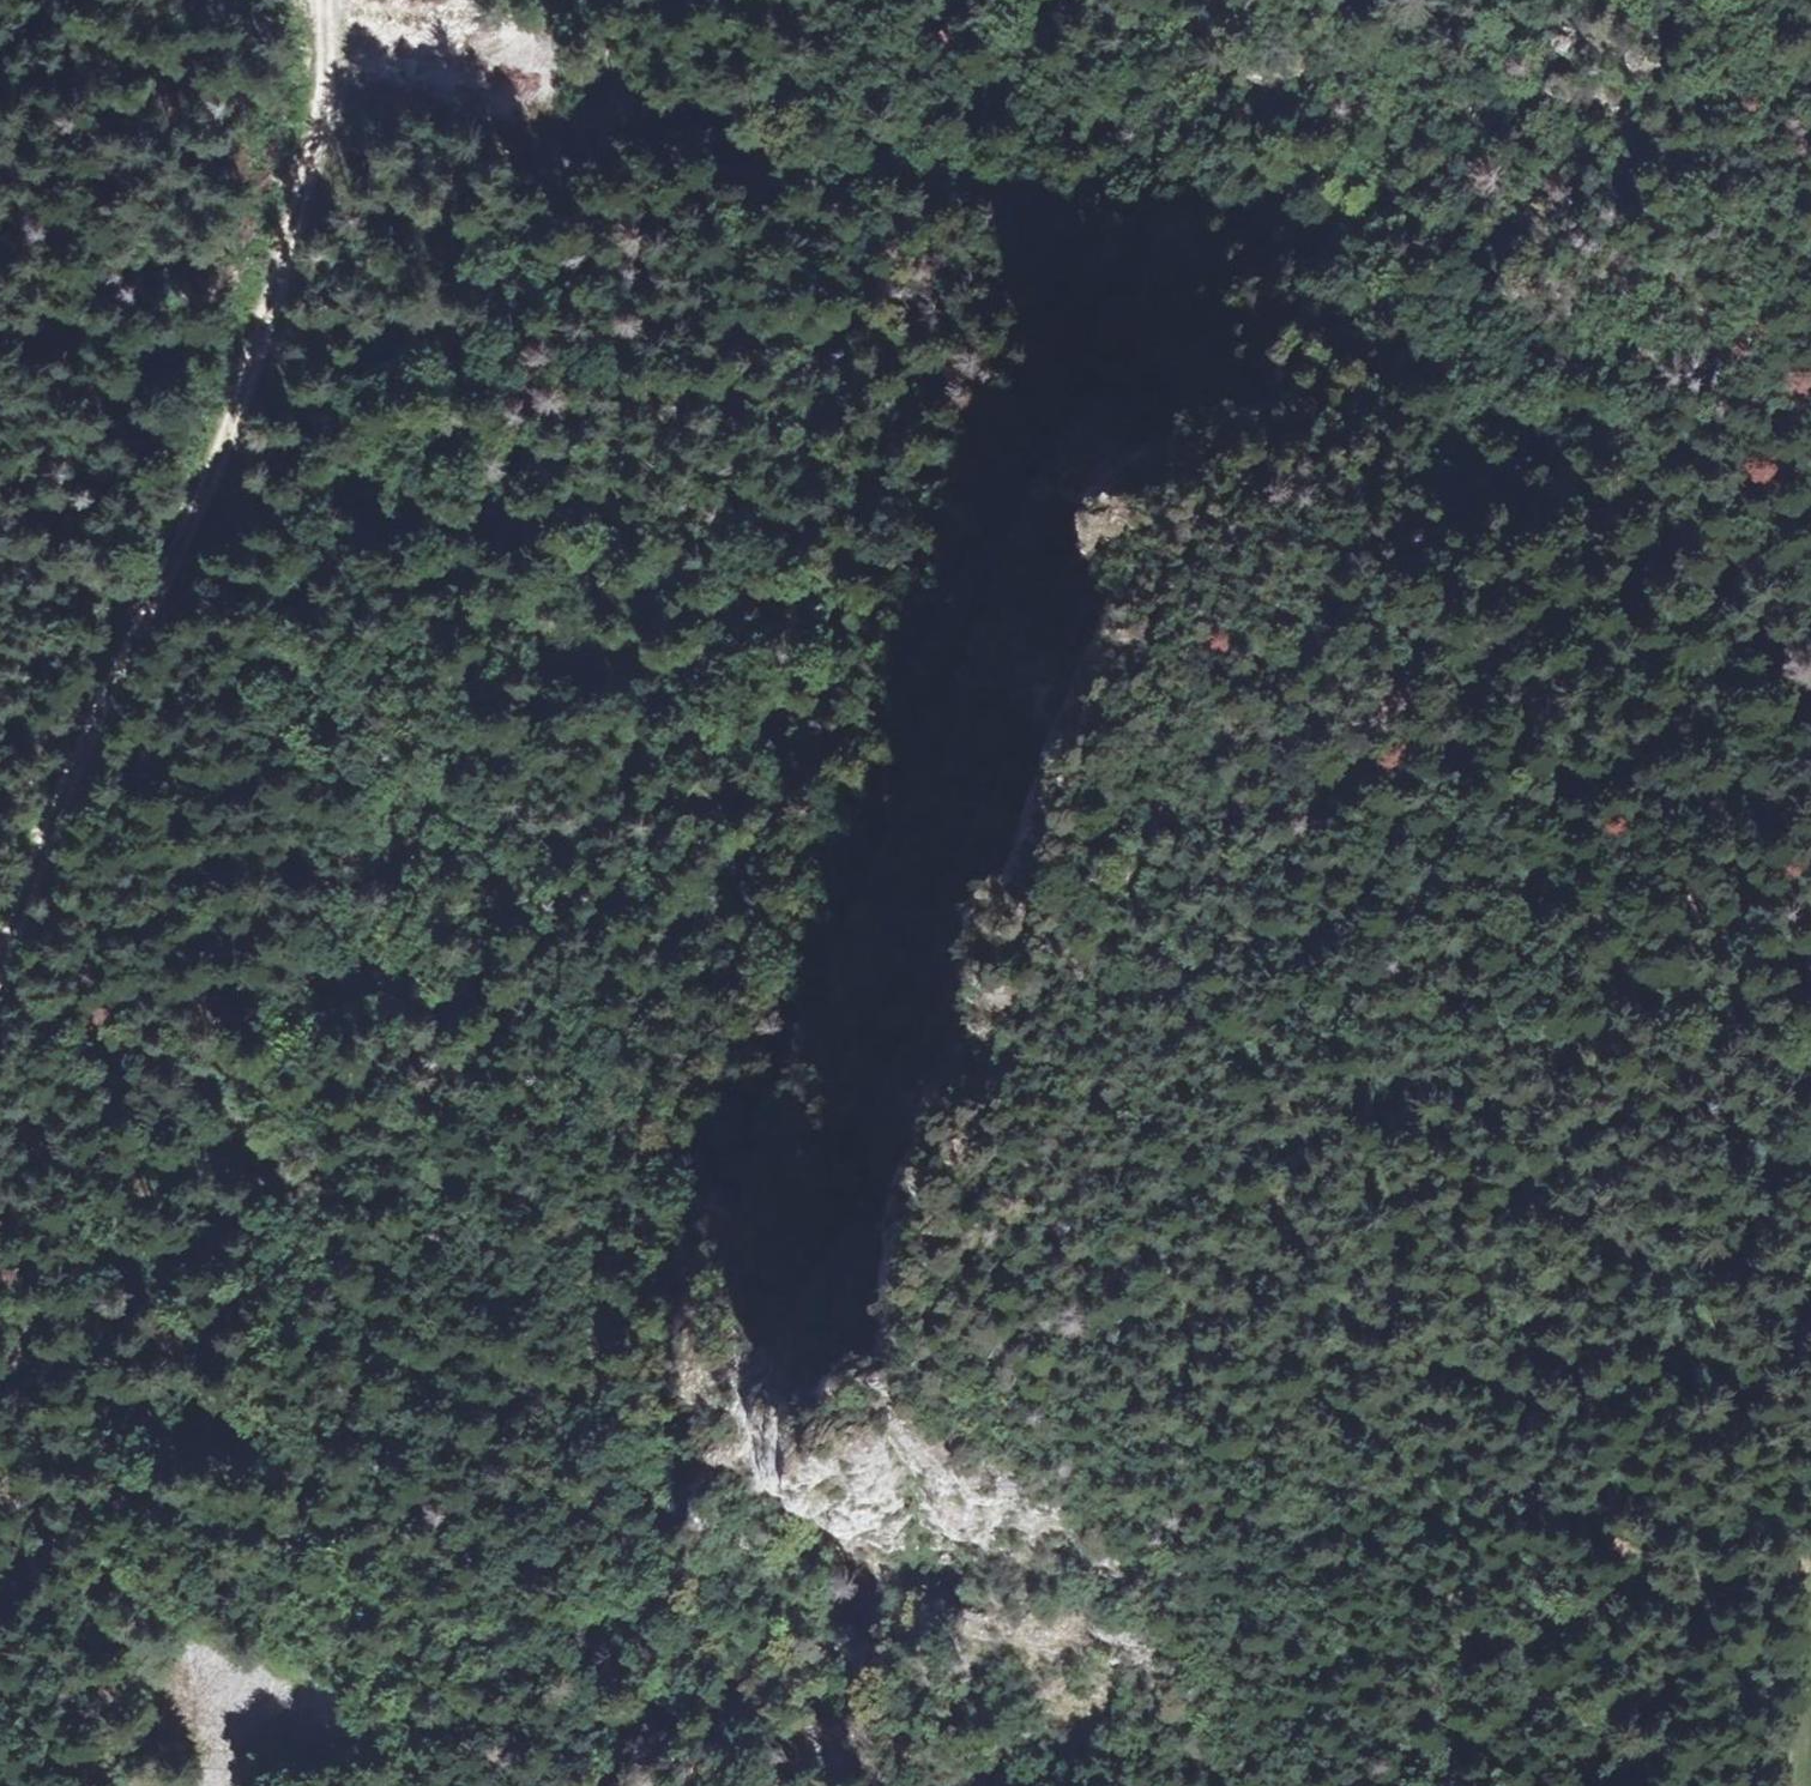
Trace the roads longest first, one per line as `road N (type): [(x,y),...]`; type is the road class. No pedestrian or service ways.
road 1 (track): [(0,958),(44,837),(246,381),(321,117),(325,0)]

